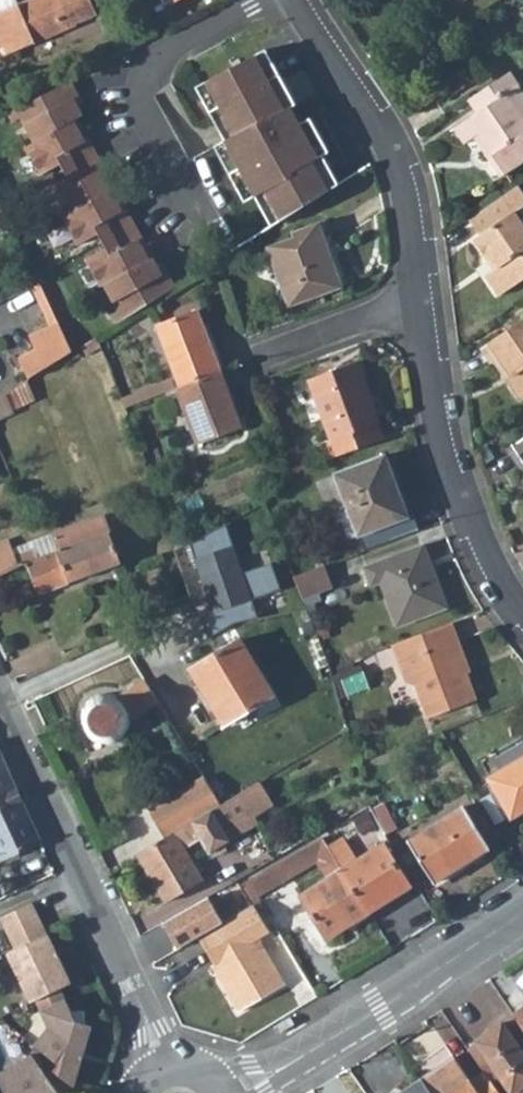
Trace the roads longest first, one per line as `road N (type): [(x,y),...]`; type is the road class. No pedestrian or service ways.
road 1 (residential): [(0,703),(149,1028),(159,1070)]
road 2 (tertiary): [(232,1092),(522,916)]
road 3 (residential): [(522,618),(474,529),(440,416),(427,303)]
road 4 (residential): [(427,303),(413,215),(387,141),(301,0)]
road 5 (residential): [(200,215),(140,109),(159,60),(265,0)]
road 6 (residential): [(247,366),(427,303)]

